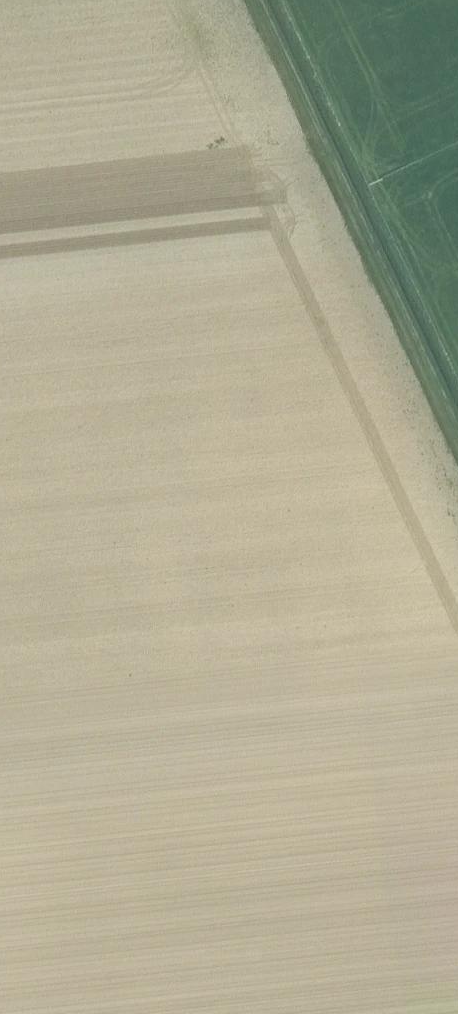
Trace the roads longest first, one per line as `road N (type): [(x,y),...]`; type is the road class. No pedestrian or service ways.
road 1 (track): [(256,0),(457,436)]

